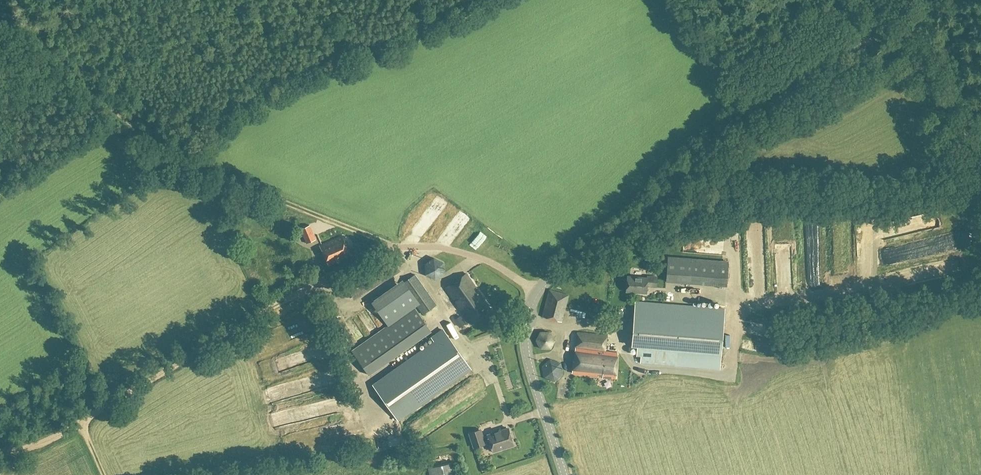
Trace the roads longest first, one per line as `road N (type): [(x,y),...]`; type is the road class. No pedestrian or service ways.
road 1 (track): [(395,247),(137,136),(85,92),(7,0)]
road 2 (tertiary): [(537,291),(659,202),(723,128),(858,46),(875,27),(876,0)]
road 3 (unclassified): [(260,316),(395,247),(471,254),(537,291)]
road 4 (tertiary): [(564,474),(530,368),(525,319),(537,291)]
road 5 (track): [(980,151),(898,29),(878,17)]

